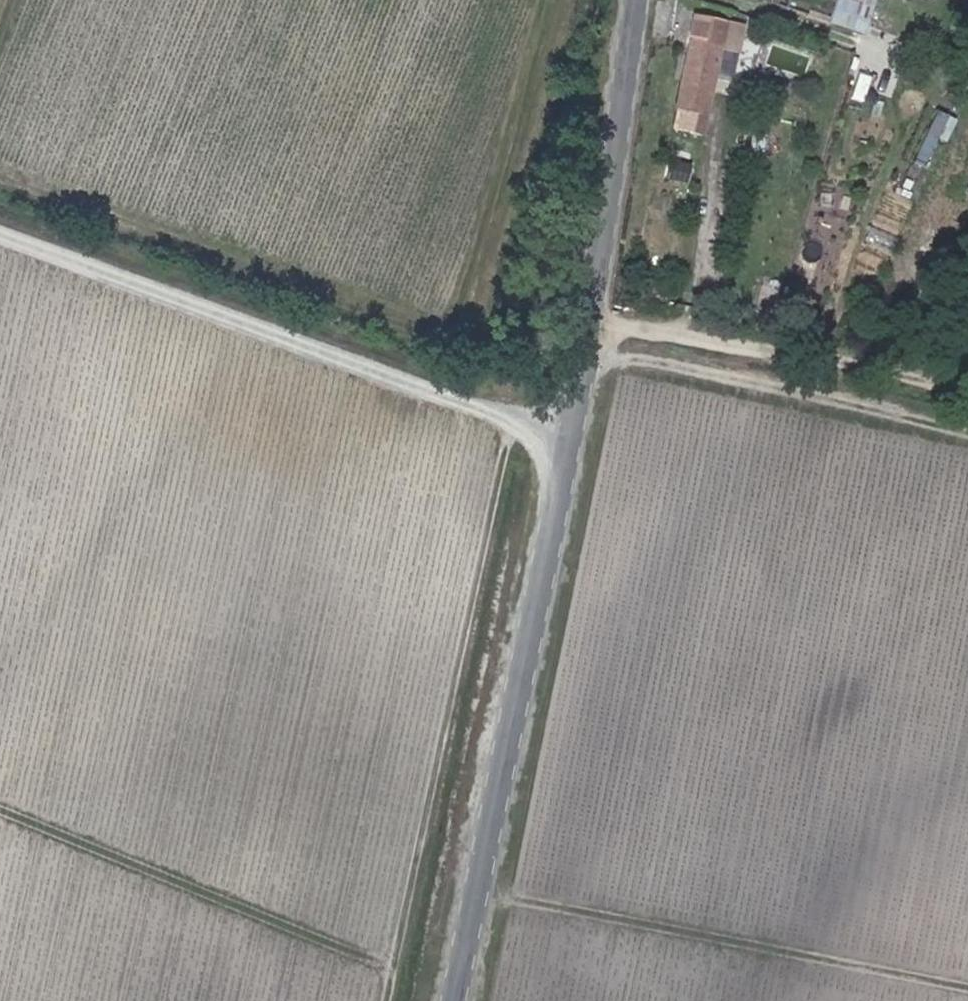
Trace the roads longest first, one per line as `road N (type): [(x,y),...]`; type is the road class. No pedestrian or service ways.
road 1 (tertiary): [(465,1000),(600,343),(655,0)]
road 2 (track): [(0,179),(472,345),(555,0)]
road 3 (track): [(382,1000),(510,418)]
road 4 (track): [(0,811),(390,967)]

